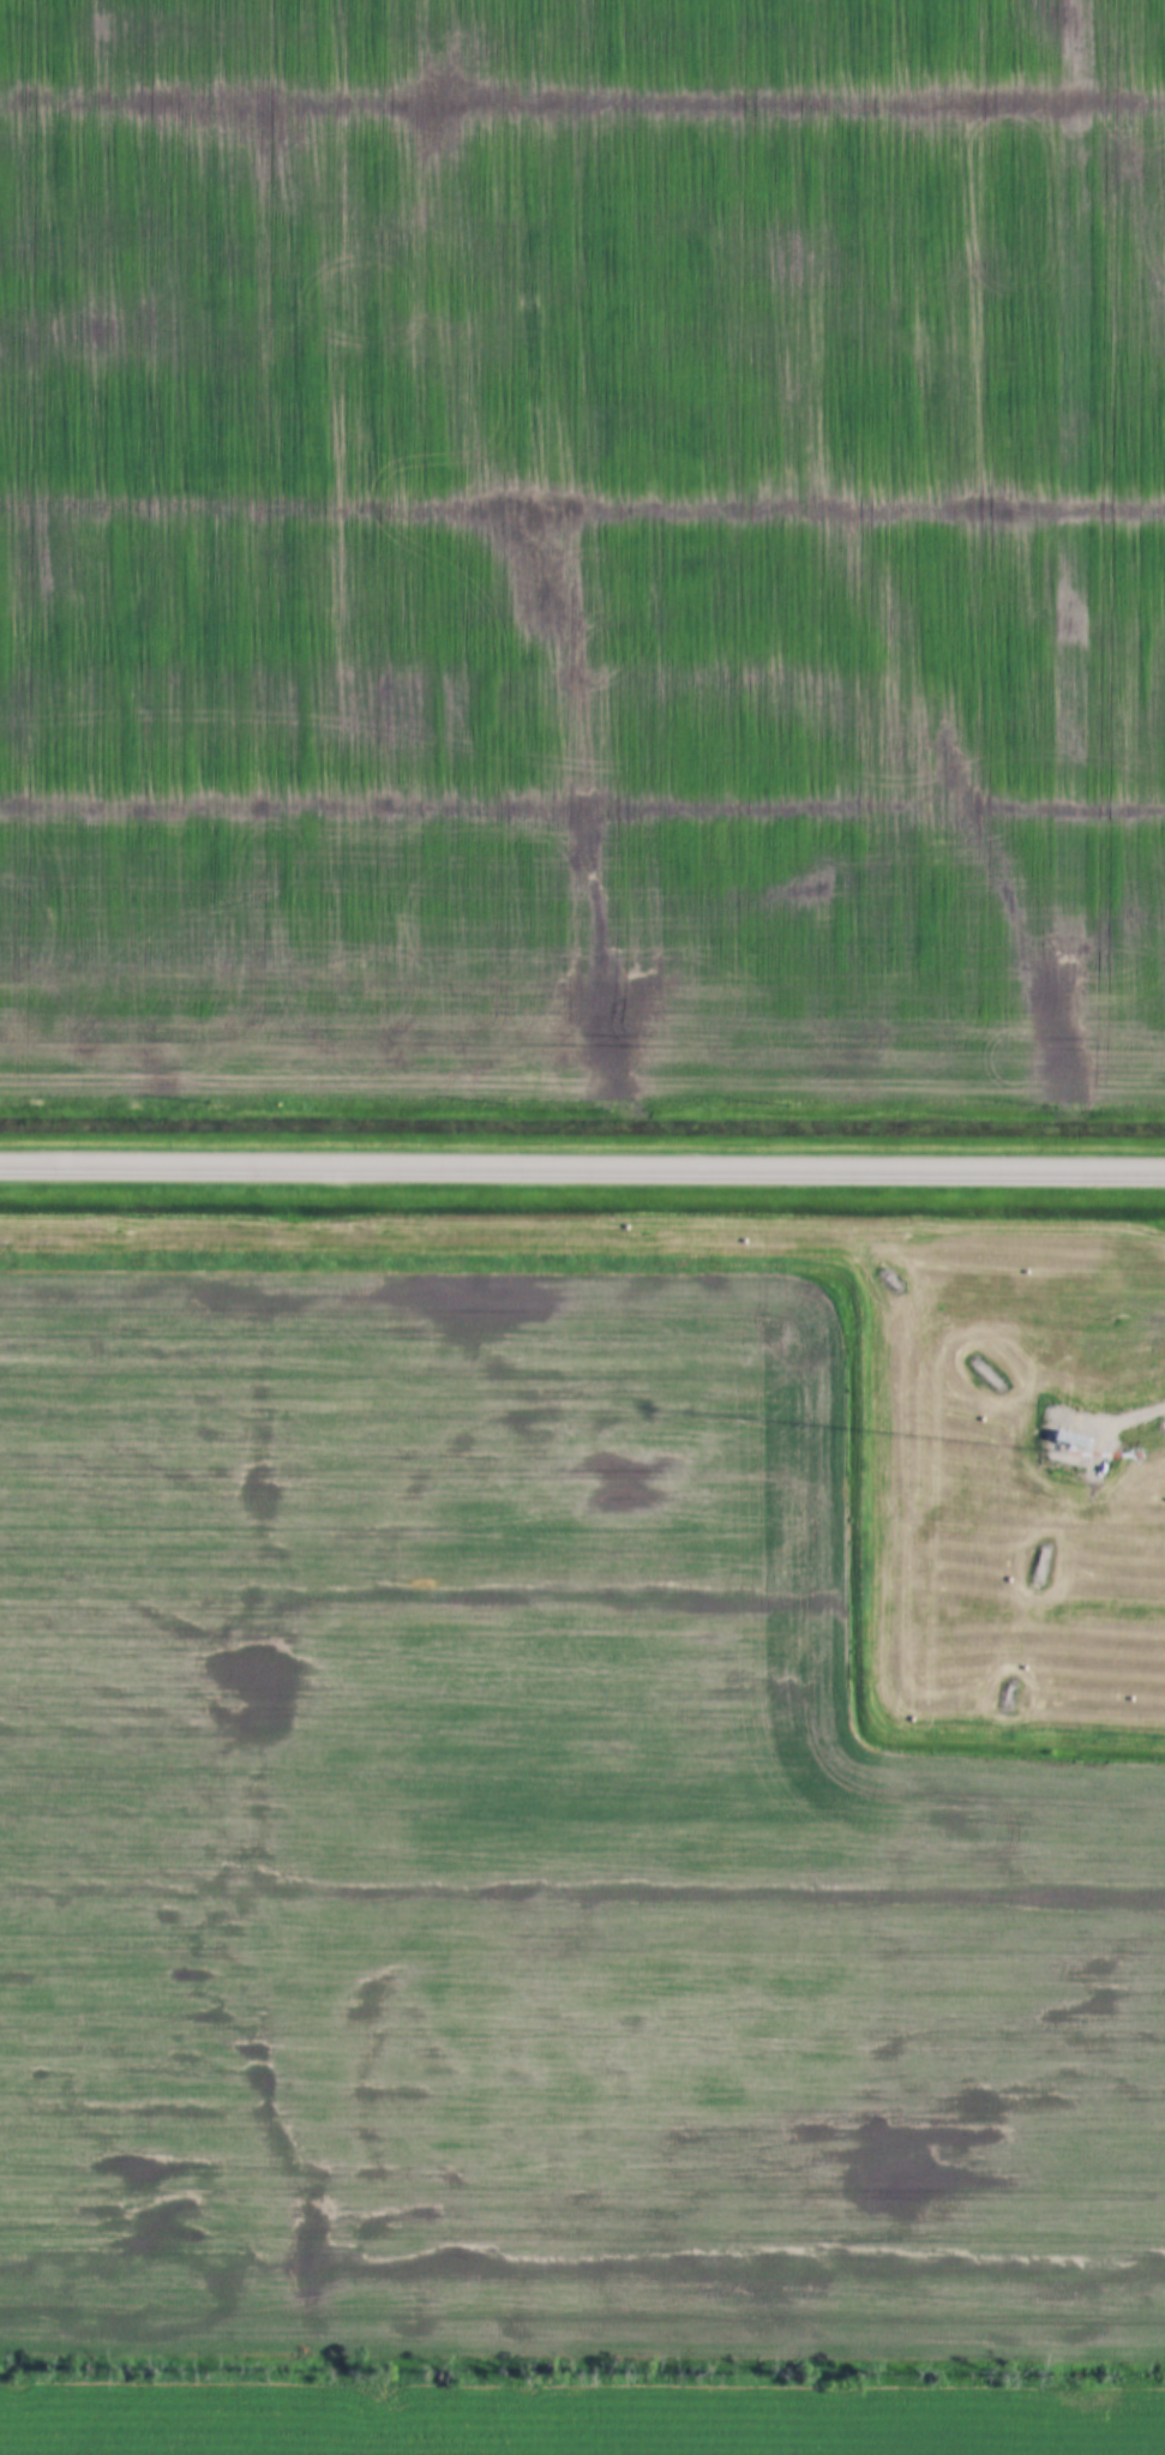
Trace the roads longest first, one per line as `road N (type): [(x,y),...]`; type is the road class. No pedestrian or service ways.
road 1 (tertiary): [(1164,1173),(0,1166)]

